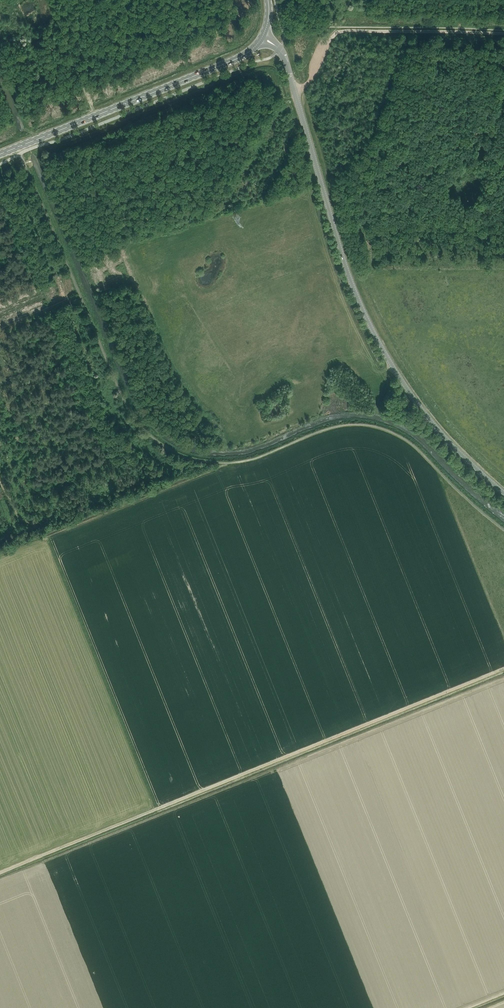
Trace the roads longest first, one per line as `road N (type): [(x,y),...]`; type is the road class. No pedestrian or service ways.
road 1 (tertiary): [(503,493),(430,421),(370,325),(284,57)]
road 2 (secondary): [(0,154),(236,59),(260,41)]
road 3 (track): [(95,116),(49,0)]
road 4 (track): [(336,31),(459,31)]

